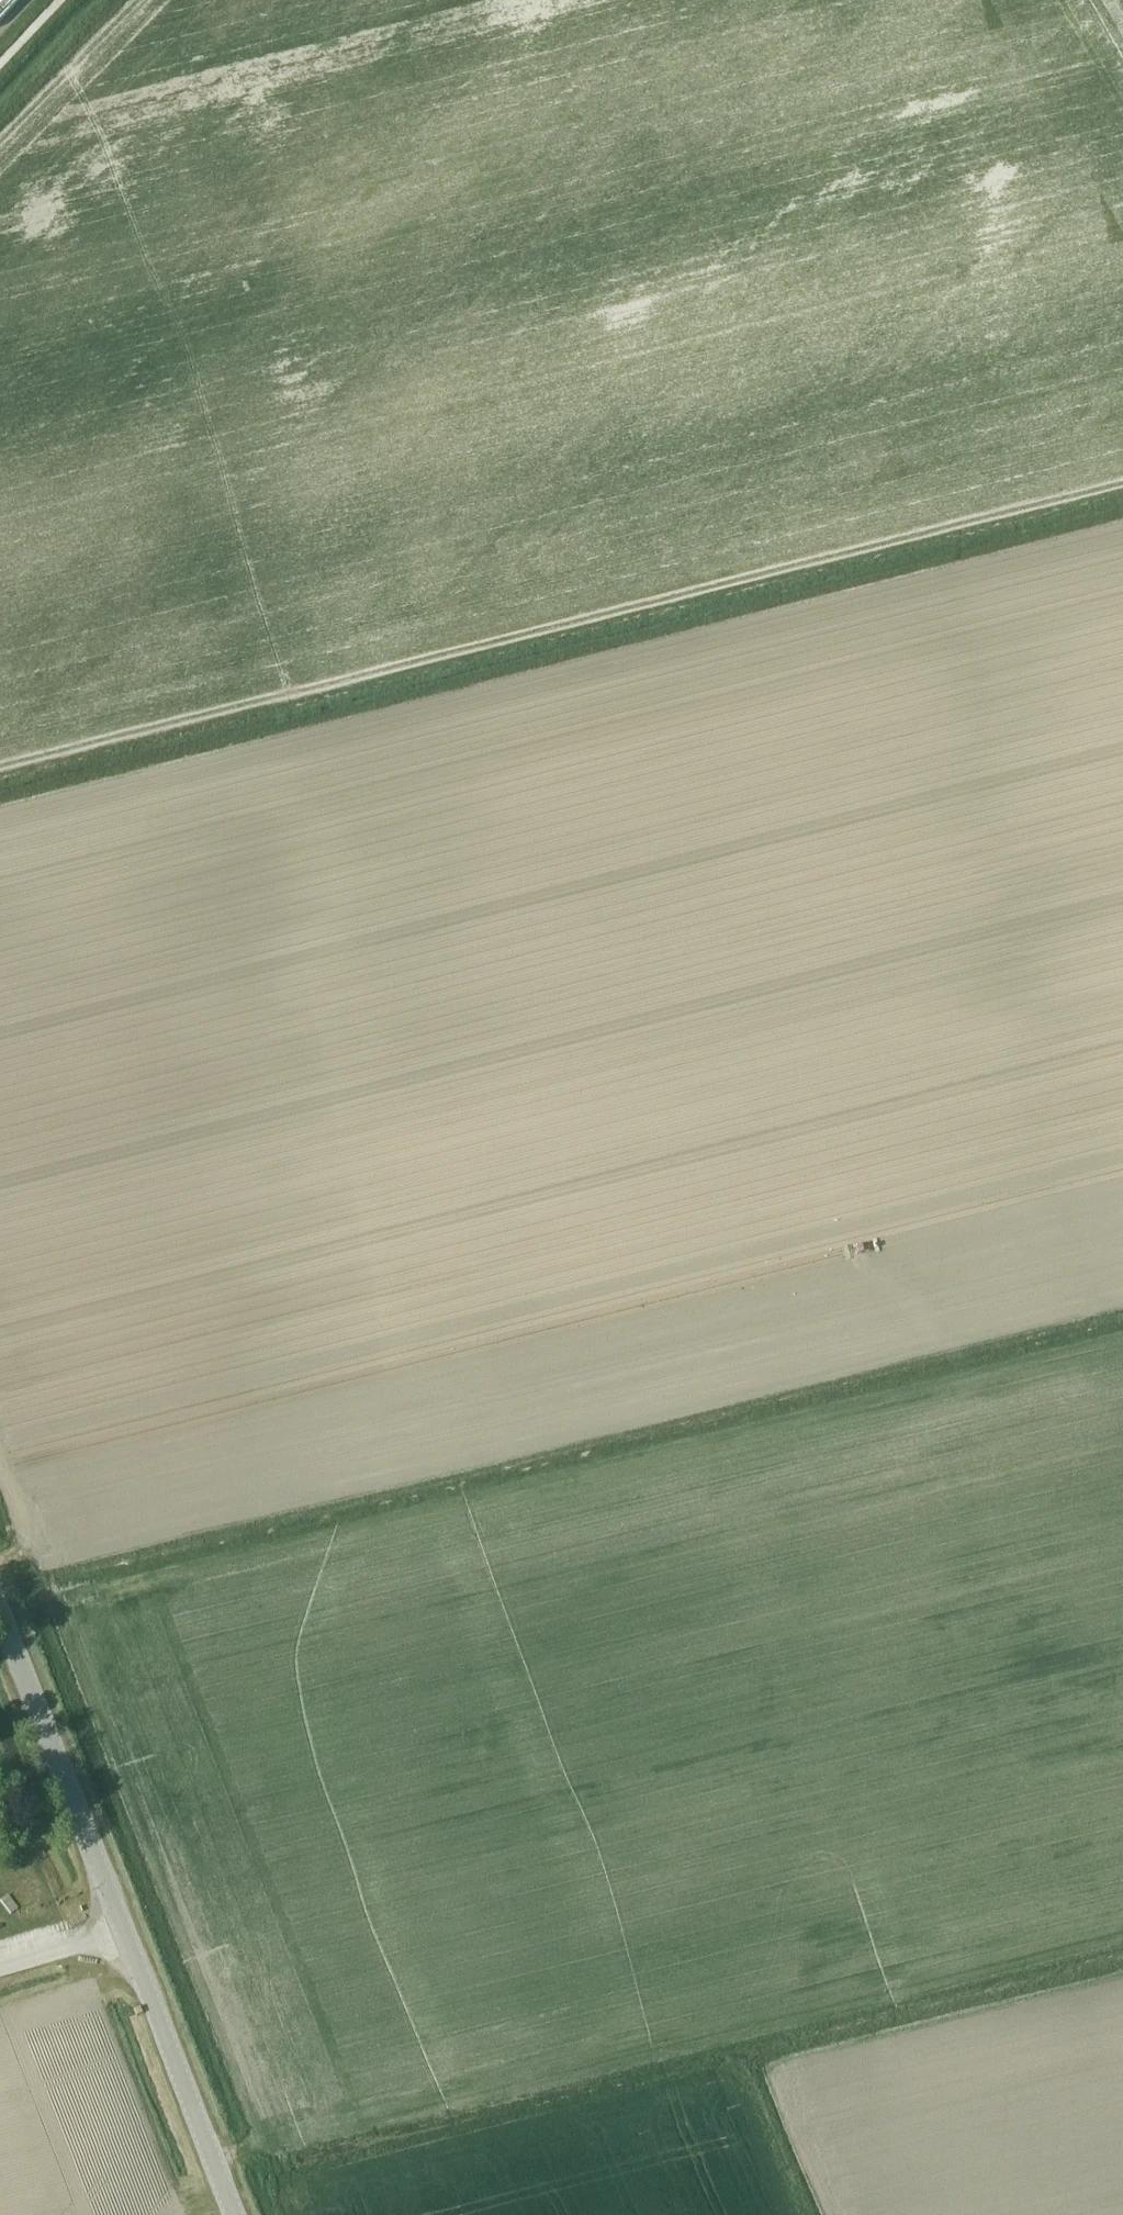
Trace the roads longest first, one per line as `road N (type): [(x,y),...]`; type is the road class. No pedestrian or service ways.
road 1 (unclassified): [(237,2214),(0,1611)]

